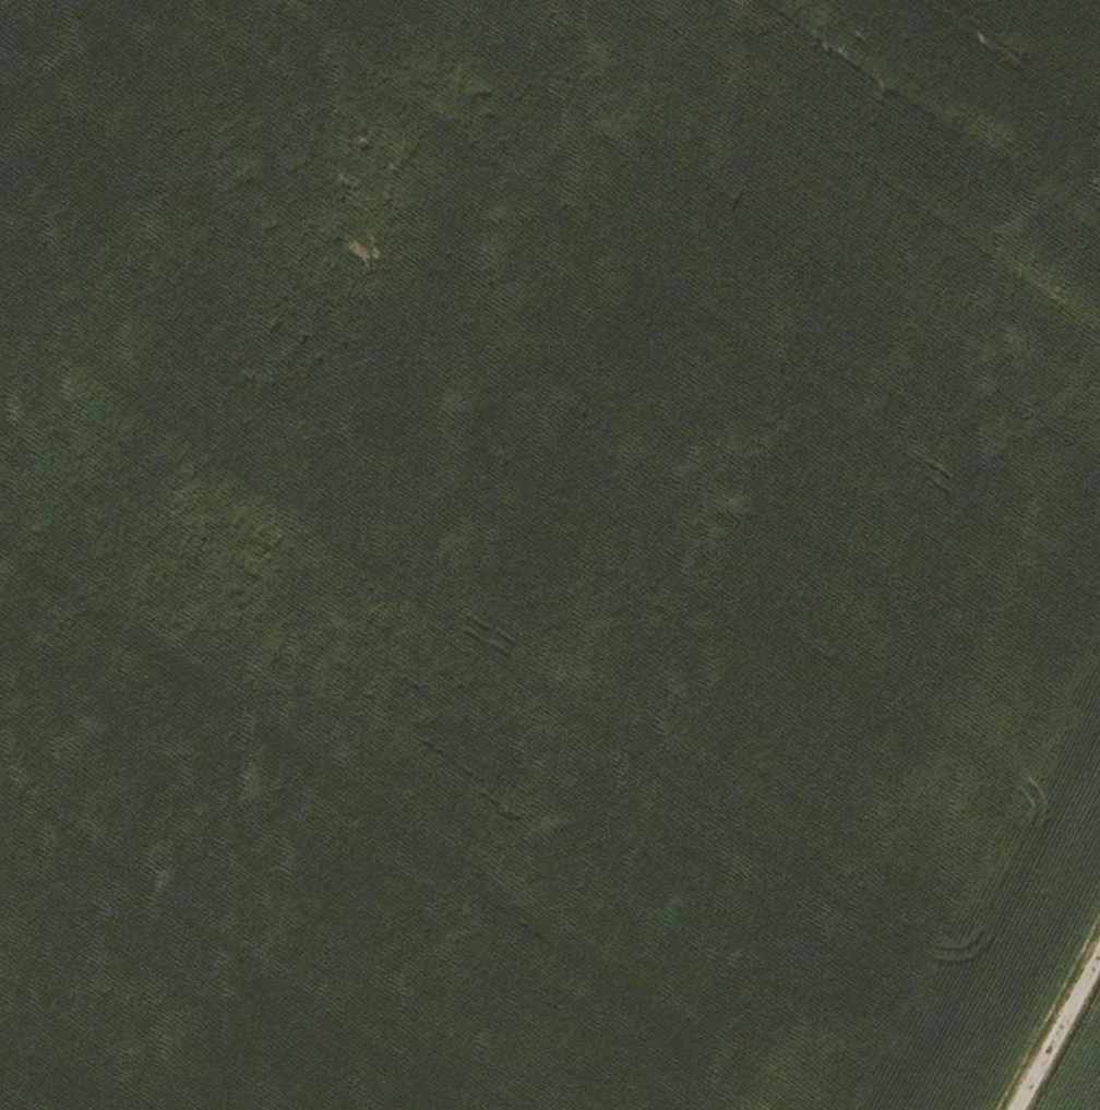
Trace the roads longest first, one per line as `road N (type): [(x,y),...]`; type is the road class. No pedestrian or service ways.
road 1 (track): [(1006,1109),(1099,934)]

